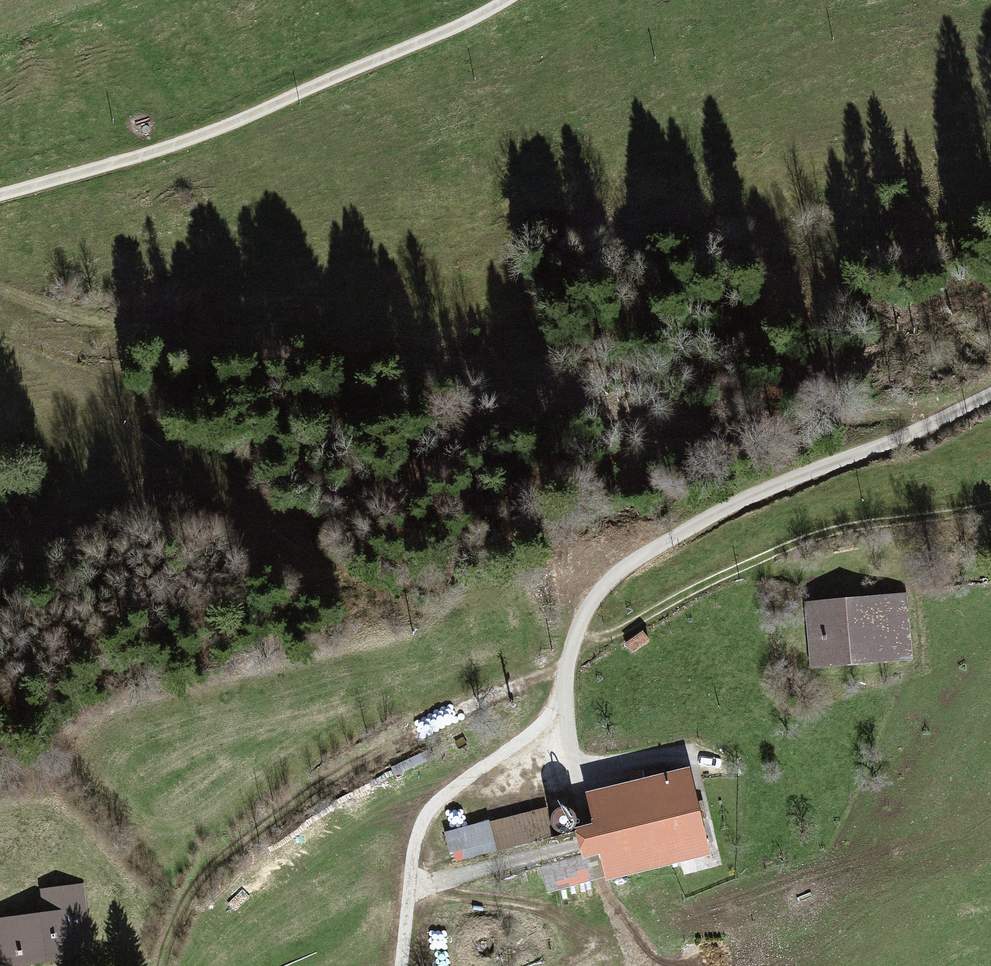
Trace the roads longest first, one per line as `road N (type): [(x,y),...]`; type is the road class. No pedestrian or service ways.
road 1 (track): [(0,291),(94,320),(232,345),(747,408),(952,413)]
road 2 (track): [(402,965),(413,856),(426,816),(548,716),(586,610),(606,583),(740,501),(990,394)]
road 3 (track): [(0,195),(193,140),(505,0)]
road 4 (track): [(990,506),(808,539),(572,647)]
road 5 (track): [(160,965),(172,921),(199,872),(275,812)]

